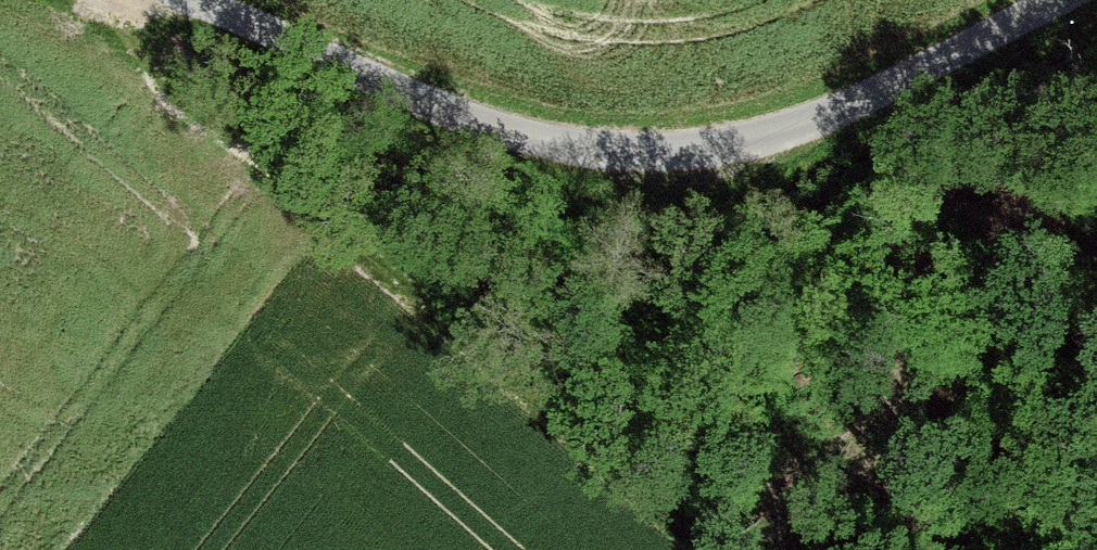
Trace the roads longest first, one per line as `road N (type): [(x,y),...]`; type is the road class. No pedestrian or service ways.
road 1 (unclassified): [(192,0),(485,125),(605,154),(730,148),(794,133),(1059,0)]
road 2 (track): [(89,0),(710,549)]

